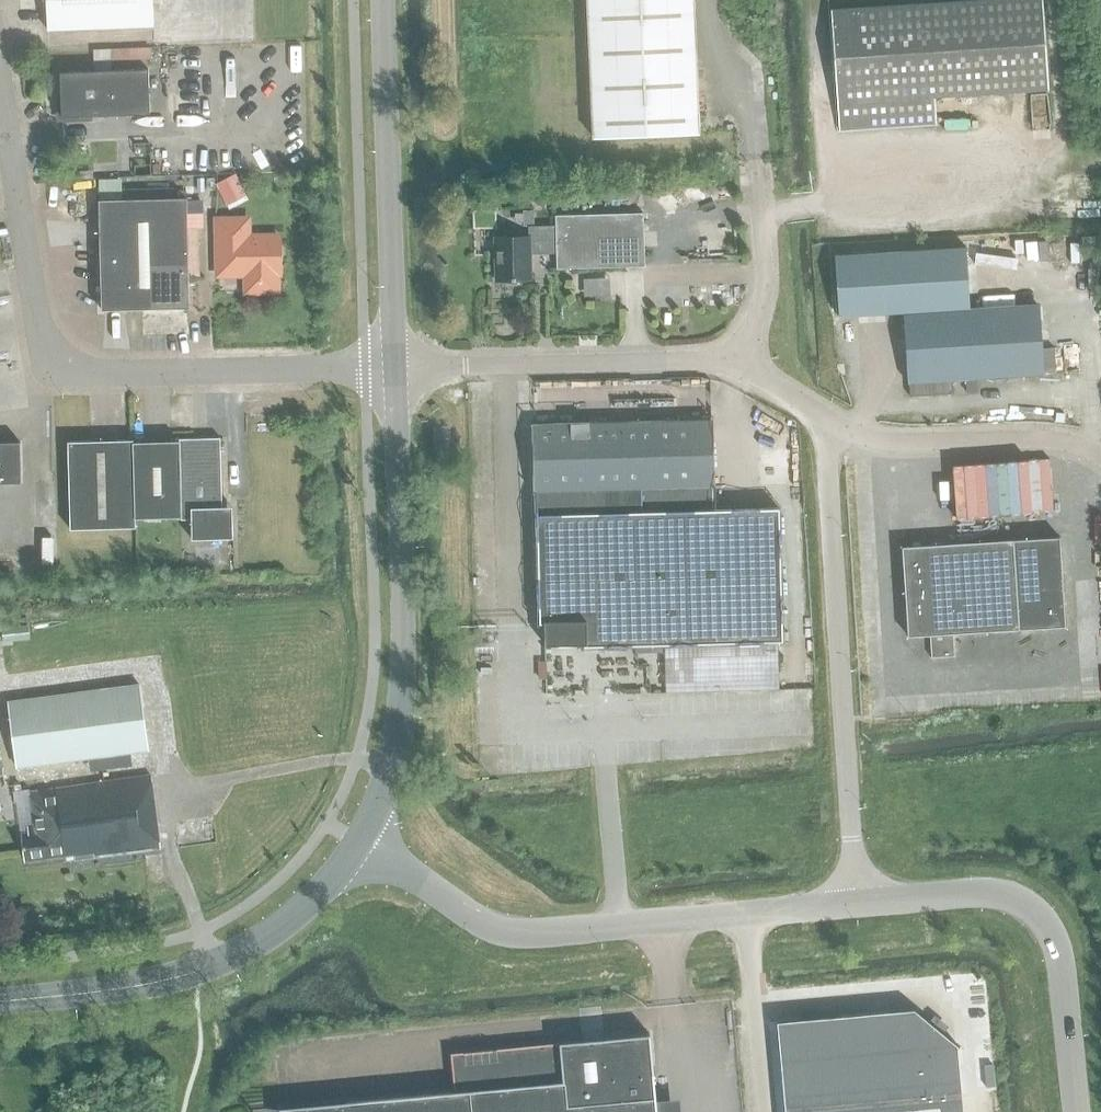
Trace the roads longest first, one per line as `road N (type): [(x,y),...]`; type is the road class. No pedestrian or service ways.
road 1 (unclassified): [(395,367),(103,373),(58,361),(39,321),(0,87)]
road 2 (tertiary): [(857,903),(521,933),(476,919),(358,842)]
road 3 (tertiary): [(358,842),(392,768),(404,682),(395,367)]
road 4 (unclassified): [(836,422),(828,465),(857,903)]
road 5 (tertiary): [(0,1000),(146,984),(214,965),(293,918),(358,842)]
road 6 (tertiary): [(1077,1111),(1061,964),(1041,917),(988,892),(857,903)]
road 7 (tertiary): [(395,367),(383,0)]
road 8 (unclassified): [(395,367),(697,358),(737,366)]
road 9 (unclassified): [(836,422),(887,441),(1043,438),(1100,455)]
road 10 (unclassified): [(737,366),(765,289),(755,162)]

